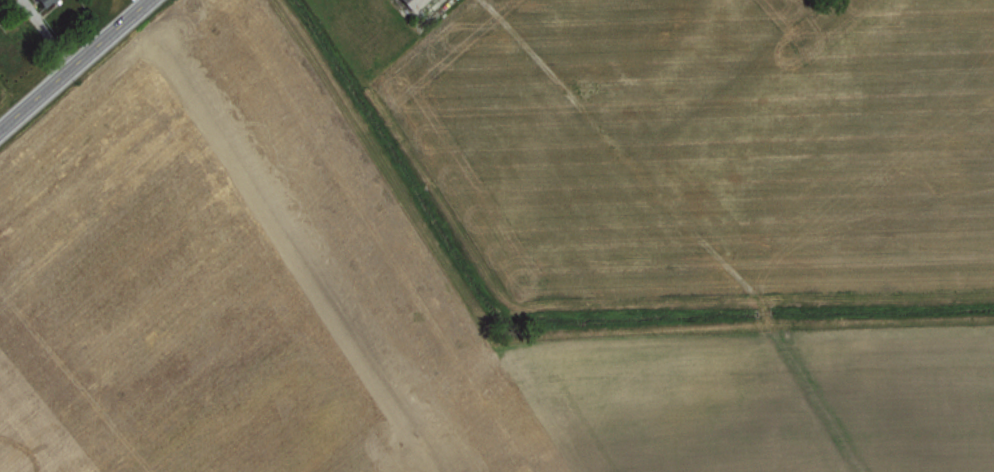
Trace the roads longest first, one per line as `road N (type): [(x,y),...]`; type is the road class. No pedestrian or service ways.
road 1 (primary): [(0,128),(146,0)]

